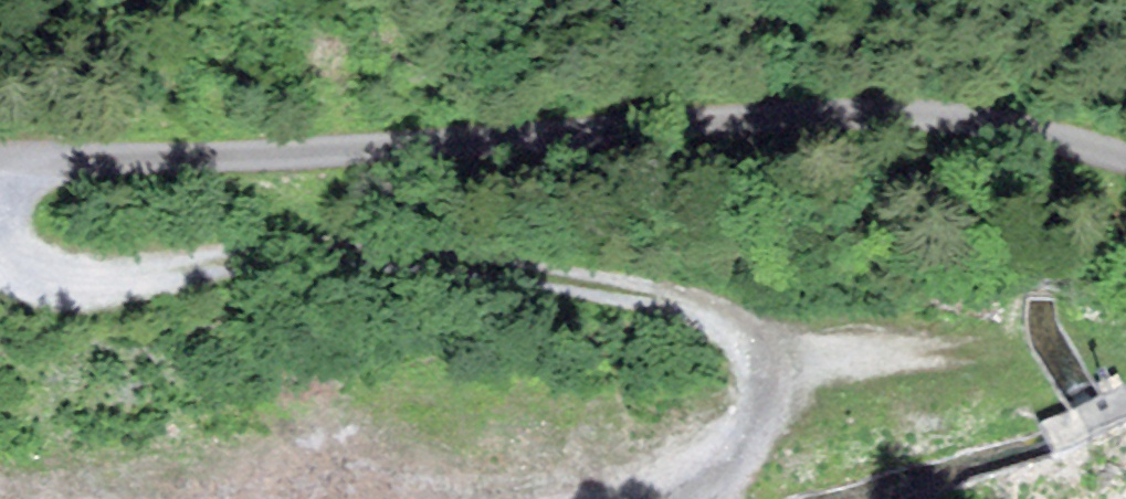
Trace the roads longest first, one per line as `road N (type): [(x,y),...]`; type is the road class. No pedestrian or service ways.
road 1 (track): [(0,158),(154,163),(838,103),(983,113),(1125,154)]
road 2 (track): [(0,235),(136,262),(441,265),(743,313),(805,342),(764,438),(668,498)]

